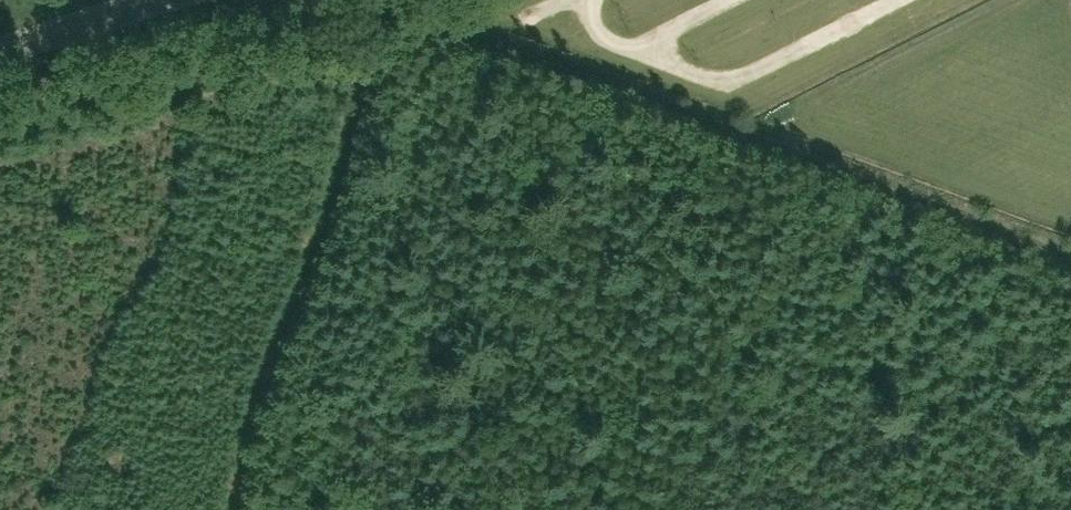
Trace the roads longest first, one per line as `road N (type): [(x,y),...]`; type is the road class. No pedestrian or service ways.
road 1 (tertiary): [(0,51),(164,0)]

